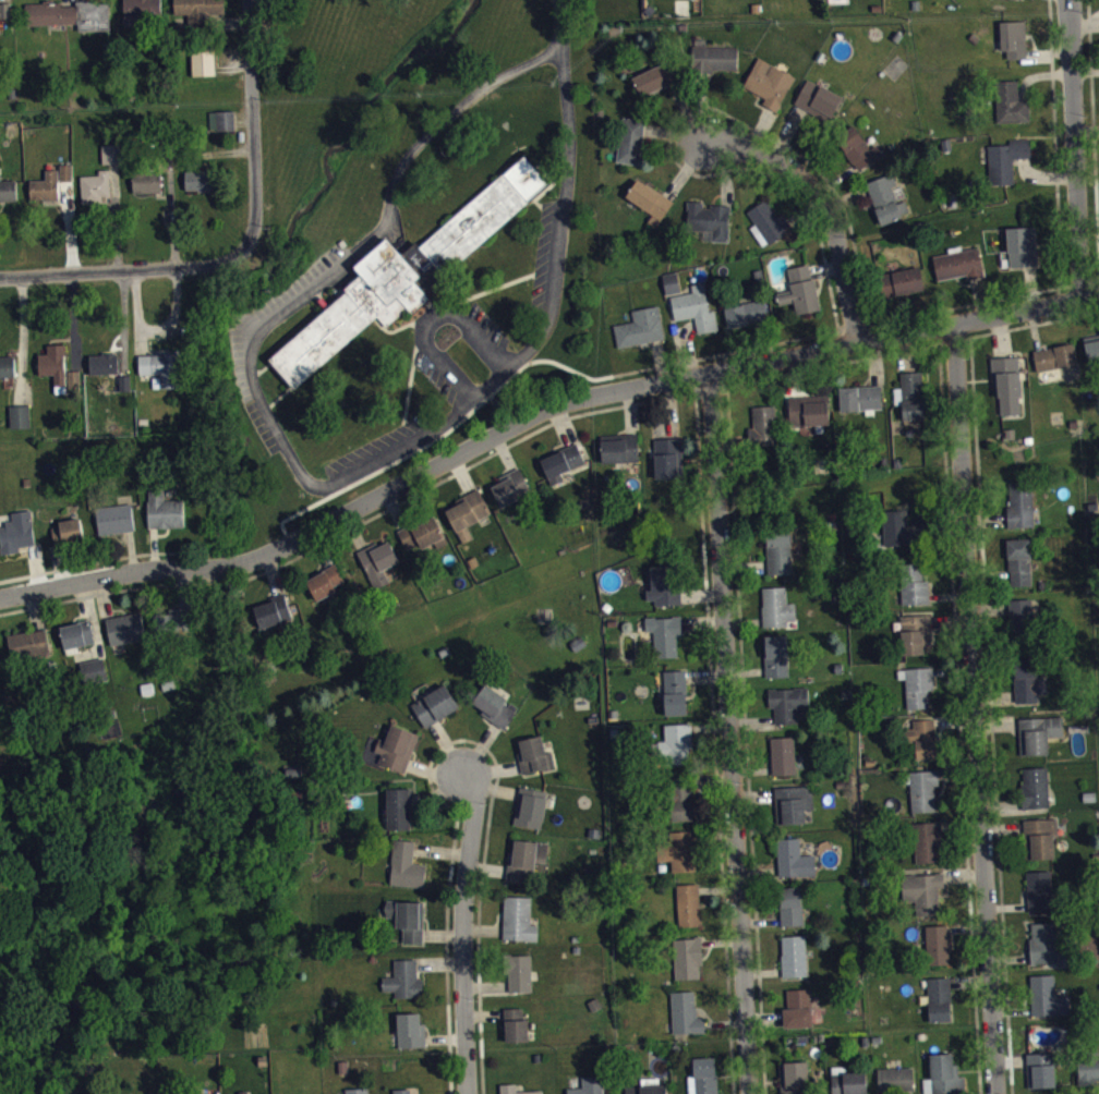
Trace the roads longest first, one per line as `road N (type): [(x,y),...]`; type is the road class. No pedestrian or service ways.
road 1 (residential): [(0,603),(128,570),(255,559),(552,406),(958,328),(1098,291)]
road 2 (residential): [(958,328),(997,1093)]
road 3 (residential): [(748,1093),(714,376)]
road 4 (residential): [(560,50),(568,118),(550,323),(509,372),(456,413),(319,486),(301,476)]
road 5 (residential): [(471,1093),(463,922),(469,783)]
road 6 (residential): [(1079,294),(1072,0)]
road 7 (residential): [(861,347),(840,217),(720,146)]
road 8 (residential): [(245,251),(256,161),(249,0)]
road 9 (residential): [(0,274),(215,264),(245,251)]

